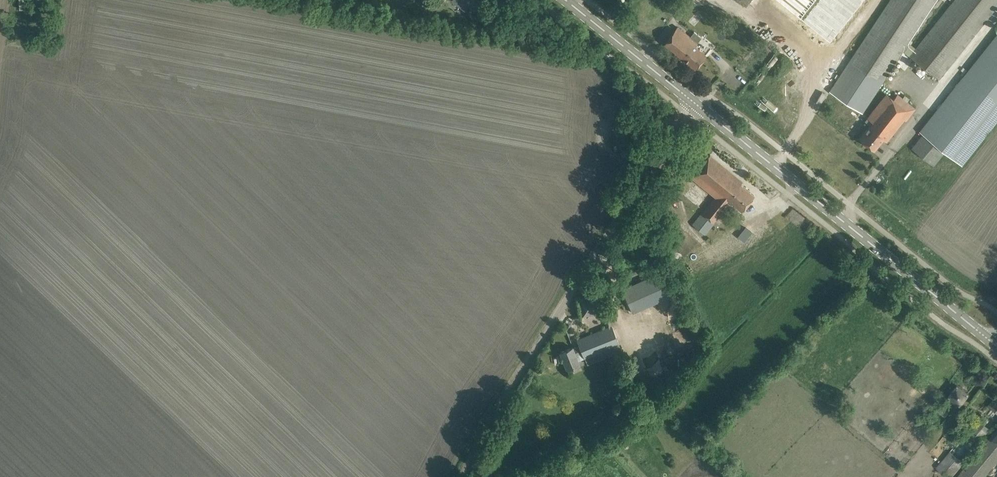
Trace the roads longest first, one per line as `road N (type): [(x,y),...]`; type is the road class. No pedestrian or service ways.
road 1 (unclassified): [(472,476),(695,99)]
road 2 (tertiary): [(996,345),(695,99)]
road 3 (tertiary): [(695,99),(565,0)]

